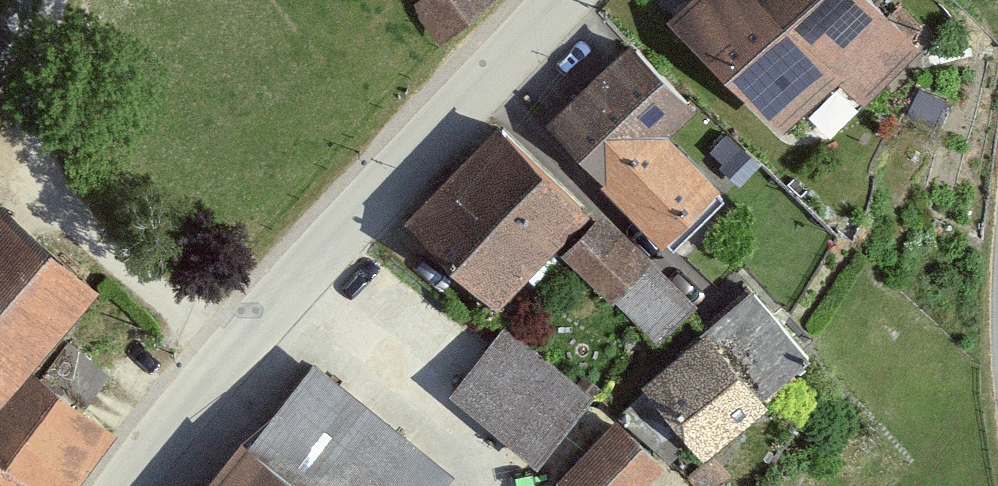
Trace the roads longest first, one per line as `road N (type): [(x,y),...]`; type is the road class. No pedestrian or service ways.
road 1 (tertiary): [(129,485),(226,356),(561,0)]

